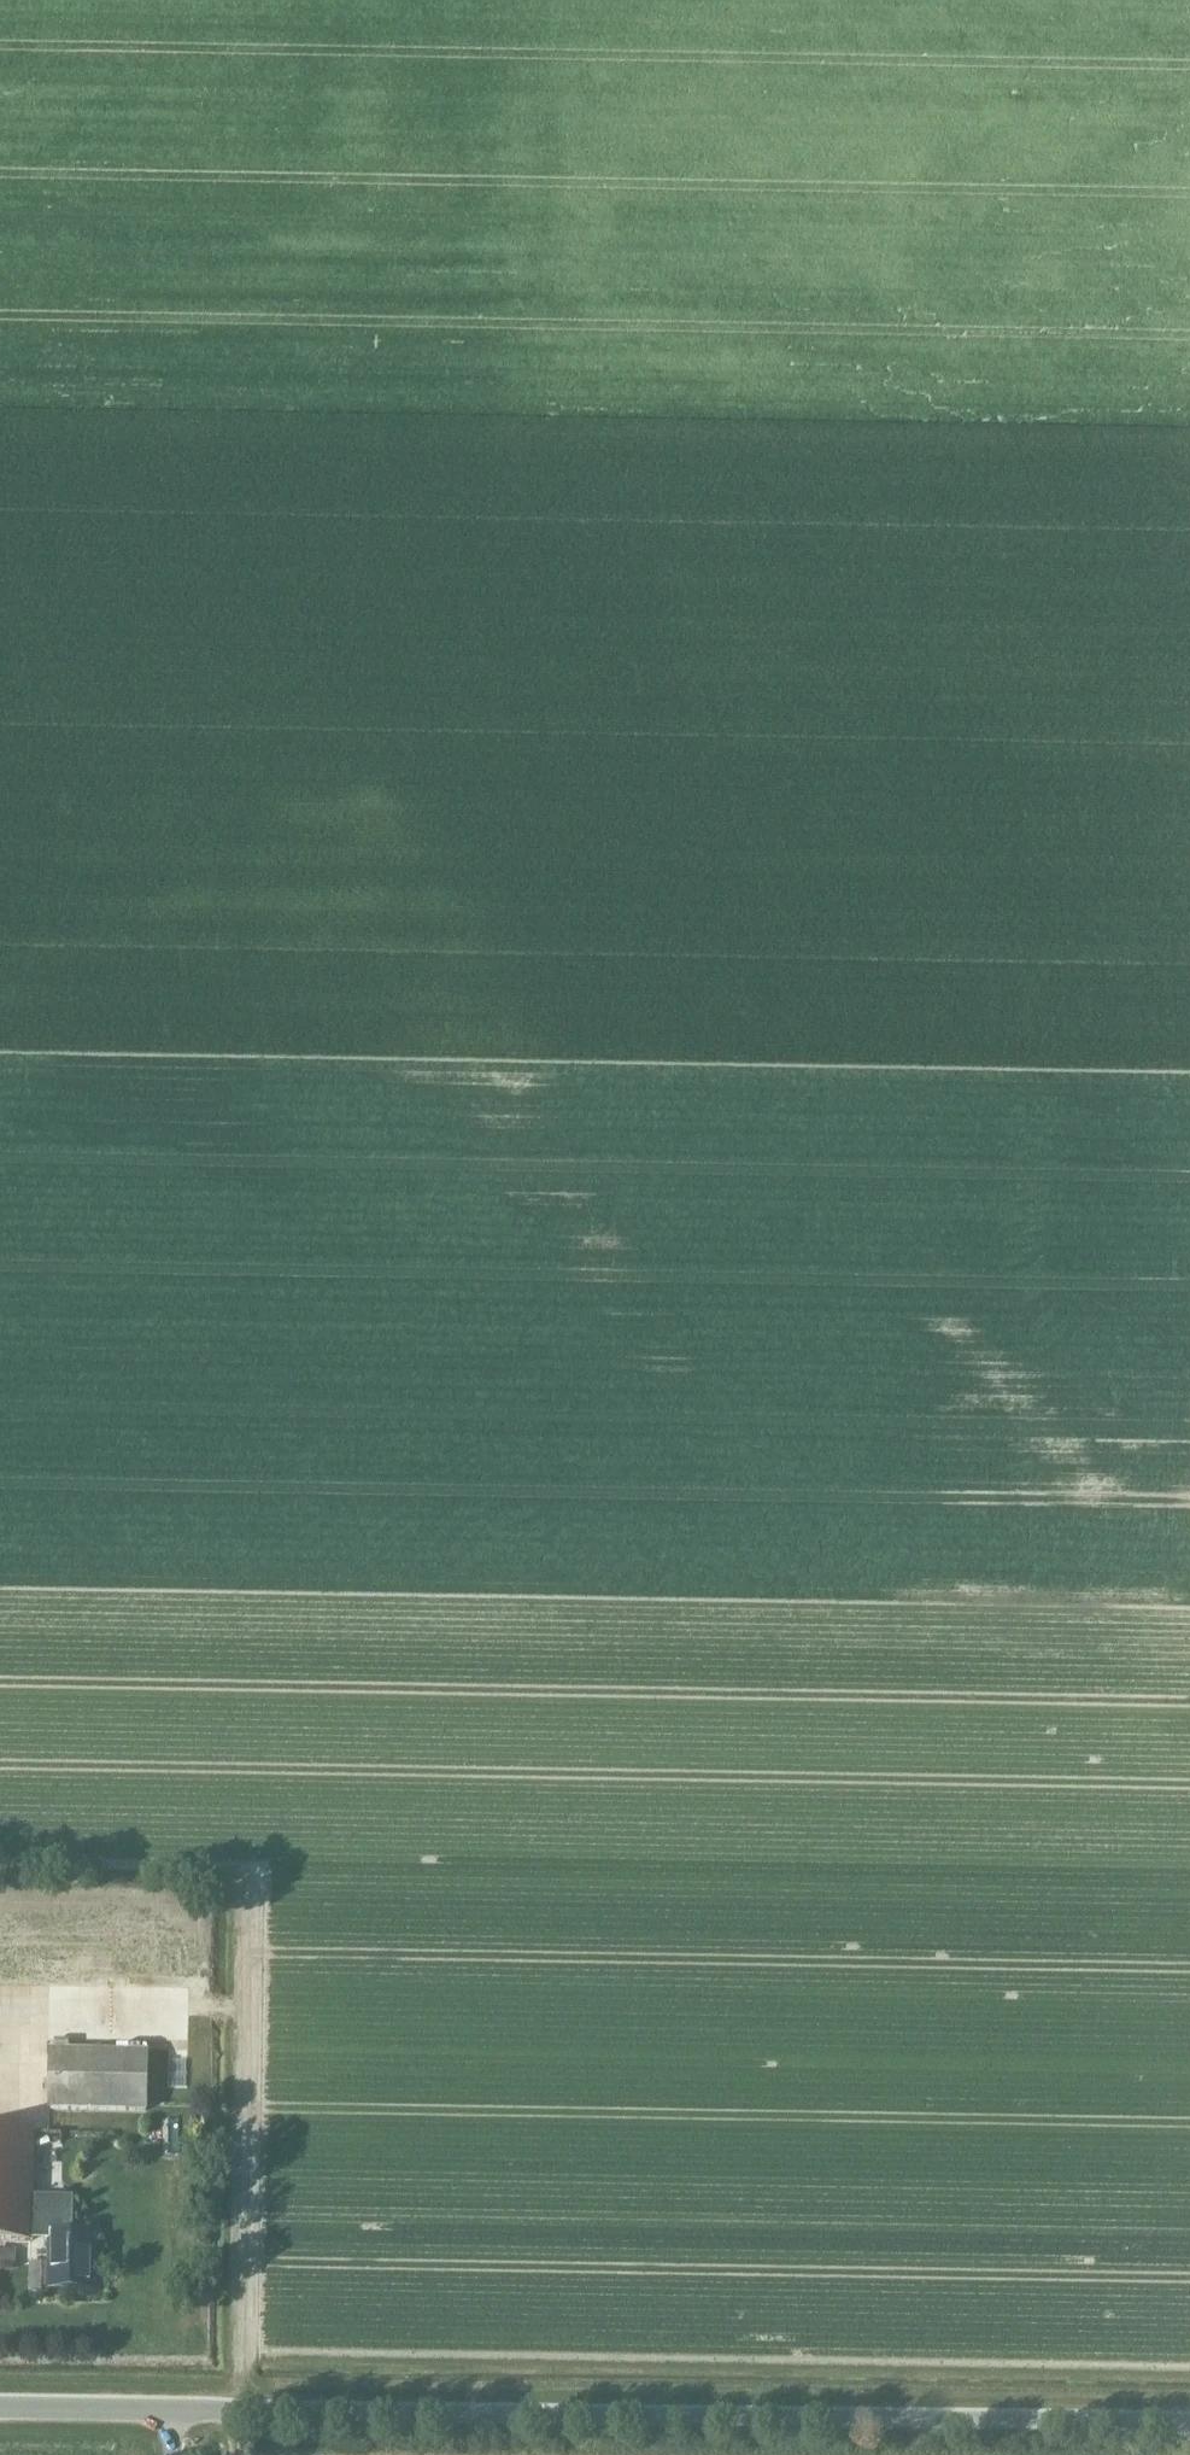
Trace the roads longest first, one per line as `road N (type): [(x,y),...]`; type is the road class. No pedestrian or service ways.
road 1 (unclassified): [(0,2406),(1189,2422)]

